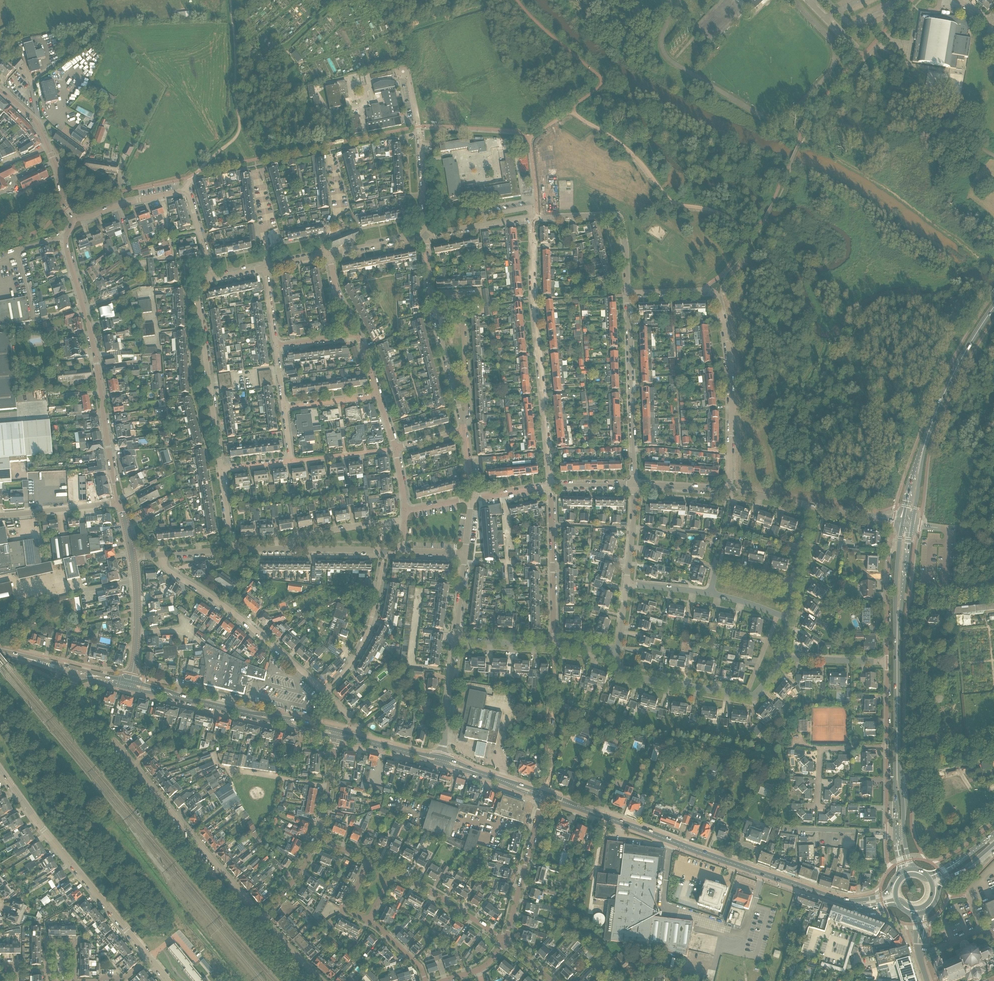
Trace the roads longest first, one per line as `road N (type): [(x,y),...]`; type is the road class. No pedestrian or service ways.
road 1 (residential): [(77,673),(79,697),(264,917)]
road 2 (tertiary): [(118,503),(90,330),(66,247),(75,219)]
road 3 (secondary): [(844,902),(571,804)]
road 4 (residential): [(730,490),(731,390),(715,296),(628,296)]
road 5 (residential): [(550,485),(533,219)]
road 6 (residential): [(149,958),(0,770)]
road 7 (residential): [(322,691),(159,555)]
road 8 (residential): [(222,469),(200,289),(212,279)]
road 9 (residential): [(628,296),(635,484)]
road 10 (residential): [(426,237),(420,132),(403,72)]
road 11 (residential): [(533,219),(616,215),(625,229),(628,296)]
road 12 (track): [(762,410),(744,333),(742,247)]
road 13 (residential): [(554,646),(550,485)]
road 14 (residential): [(322,691),(366,637),(385,550)]
road 15 (secondary): [(925,443),(993,307)]
road 16 (residential): [(618,649),(622,672),(748,695)]
road 17 (residential): [(505,943),(542,799)]
road 18 (residential): [(505,943),(394,872)]
road 19 (secondary): [(896,772),(897,643)]
road 20 (tertiary): [(130,685),(133,557)]
road 21 (residential): [(441,758),(455,638)]
road 22 (residential): [(291,550),(305,535),(404,520)]
road 23 (residential): [(818,802),(823,746),(887,742)]

